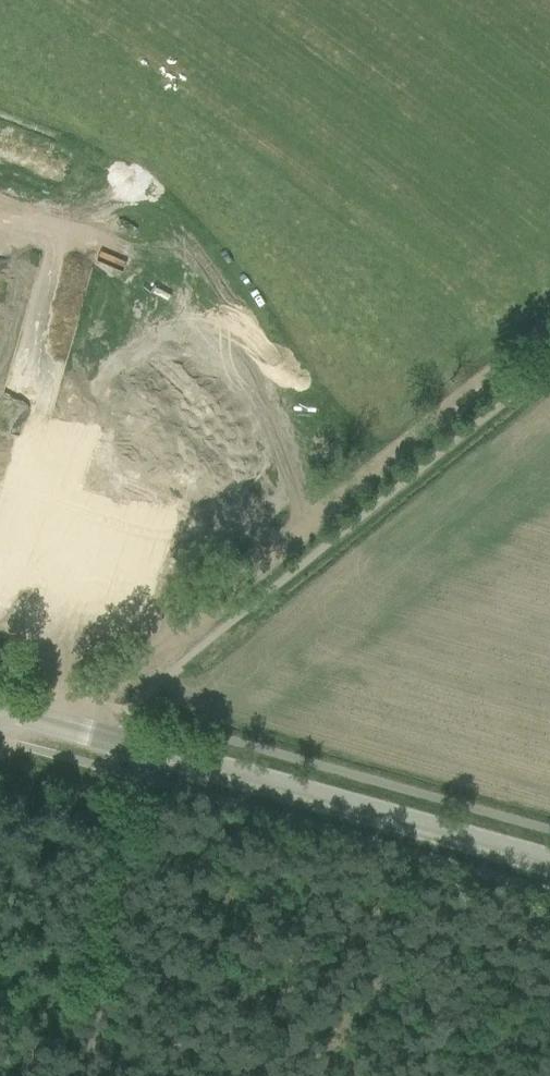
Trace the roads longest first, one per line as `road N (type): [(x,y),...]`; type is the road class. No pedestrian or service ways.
road 1 (track): [(0,742),(84,700),(151,650),(549,326)]
road 2 (secondary): [(549,862),(0,709)]
road 3 (track): [(146,749),(86,1075)]

